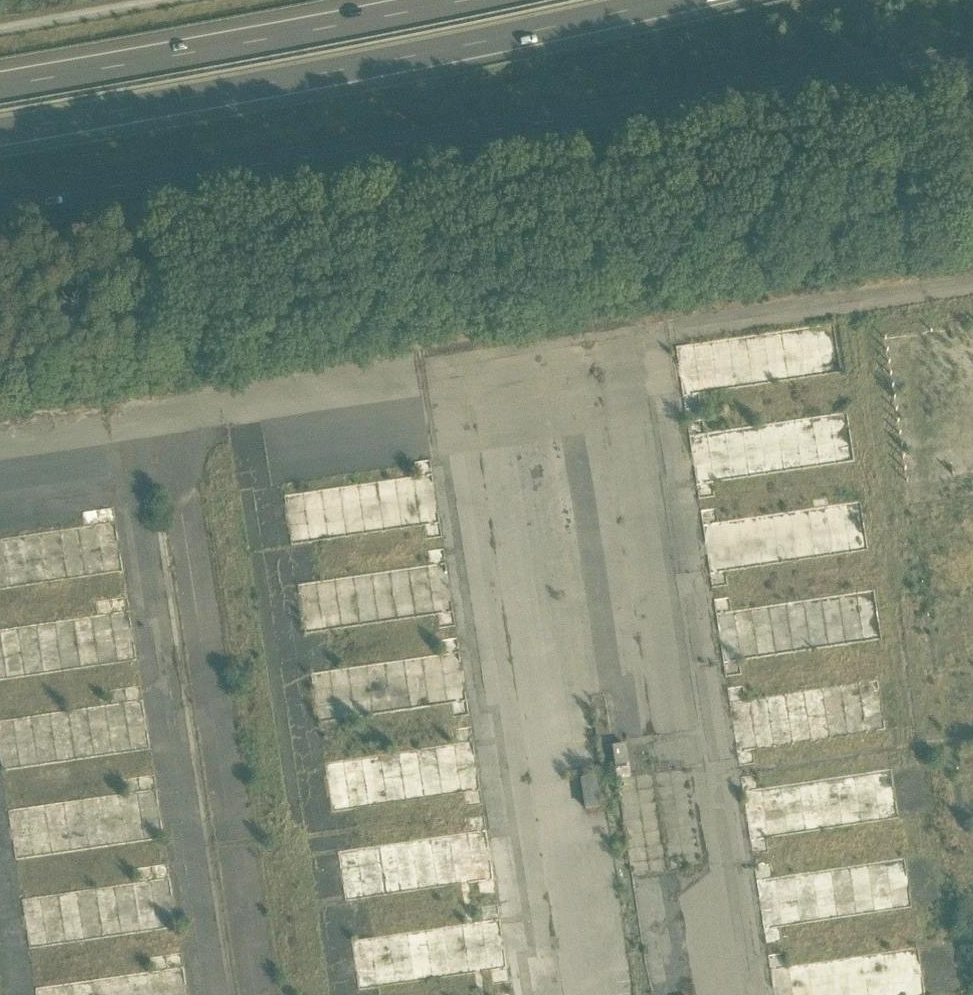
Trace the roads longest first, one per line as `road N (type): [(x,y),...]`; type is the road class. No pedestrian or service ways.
road 1 (tertiary): [(0,207),(972,58)]
road 2 (motorway): [(0,134),(409,59),(674,0)]
road 3 (motorway): [(474,0),(0,88)]
road 4 (track): [(166,0),(0,28)]

